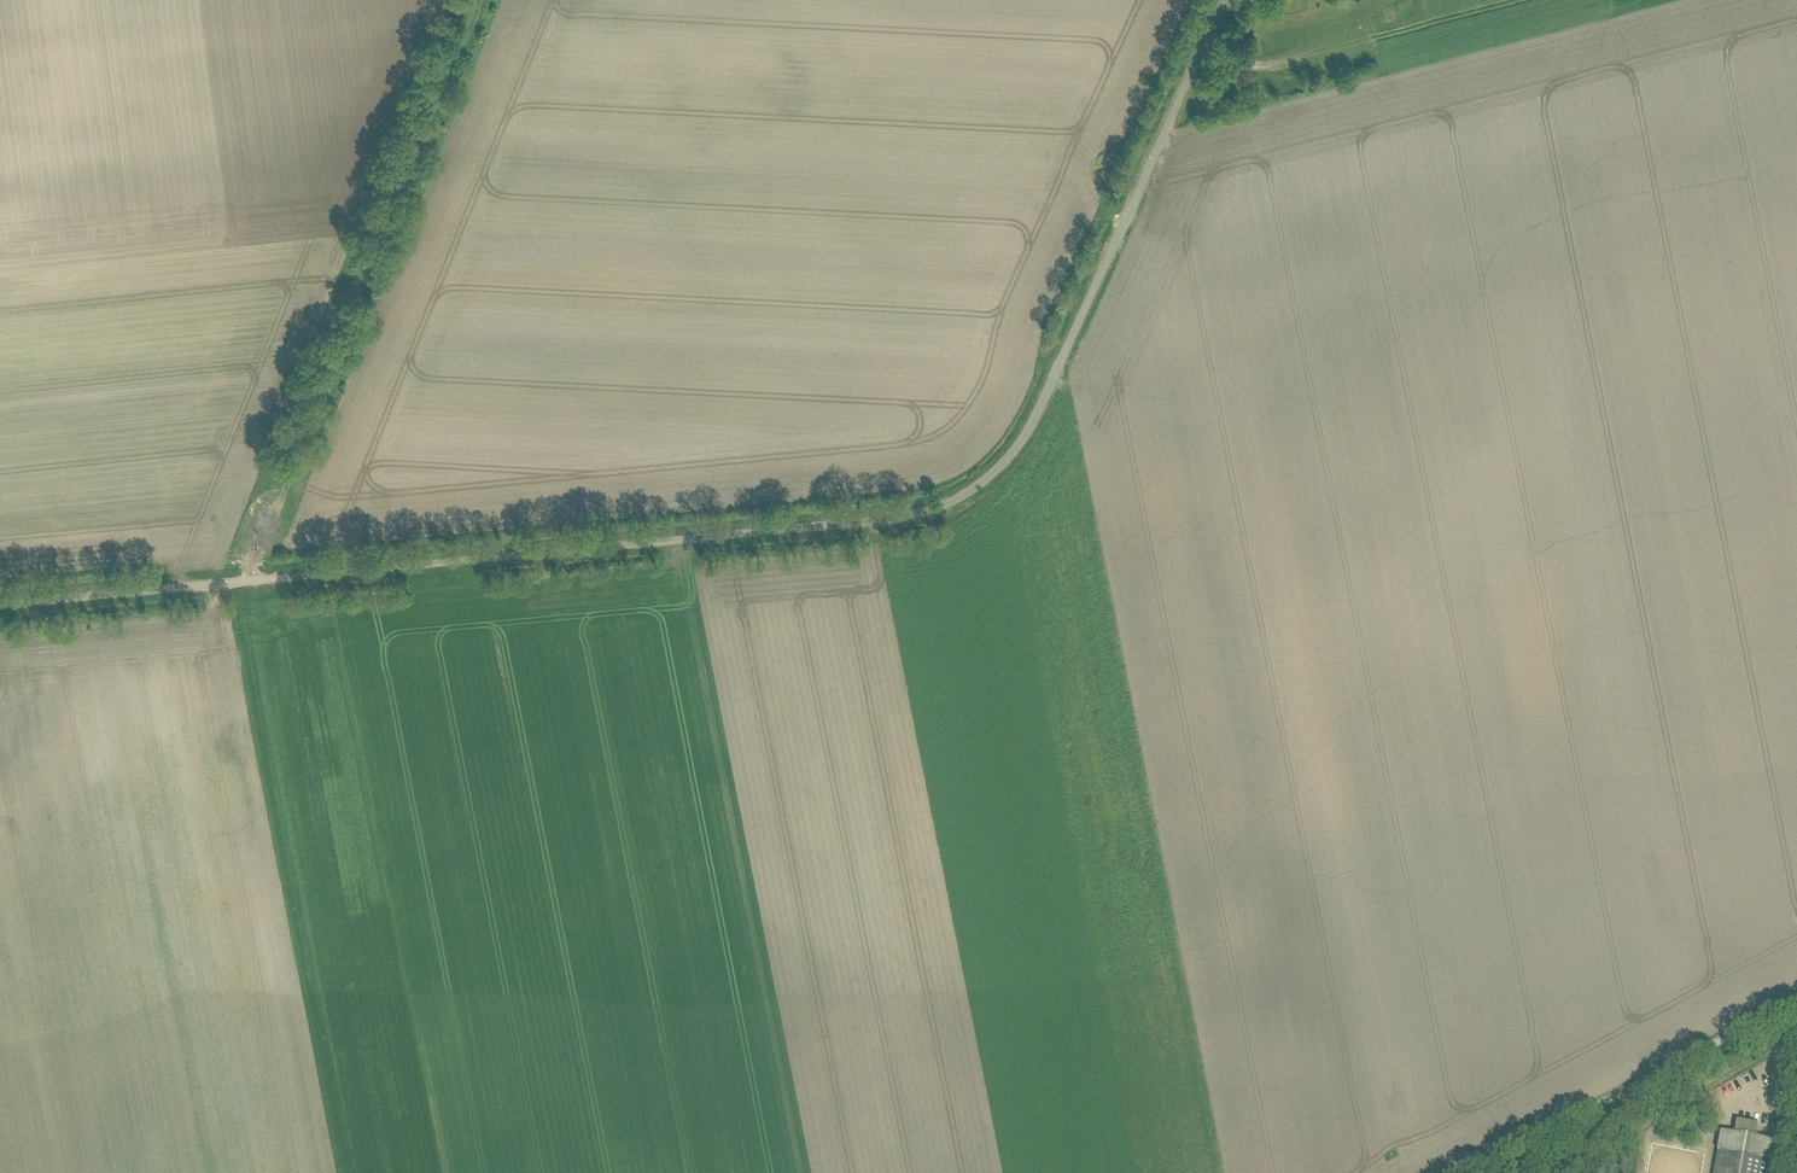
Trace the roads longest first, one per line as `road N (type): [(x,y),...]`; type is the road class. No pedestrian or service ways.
road 1 (unclassified): [(0,603),(857,521),(962,496),(1007,457),(1031,421),(1225,0)]
road 2 (track): [(253,579),(256,549),(478,0)]
road 3 (track): [(1466,1172),(1637,1086)]
road 4 (track): [(1637,1086),(1767,1017)]

